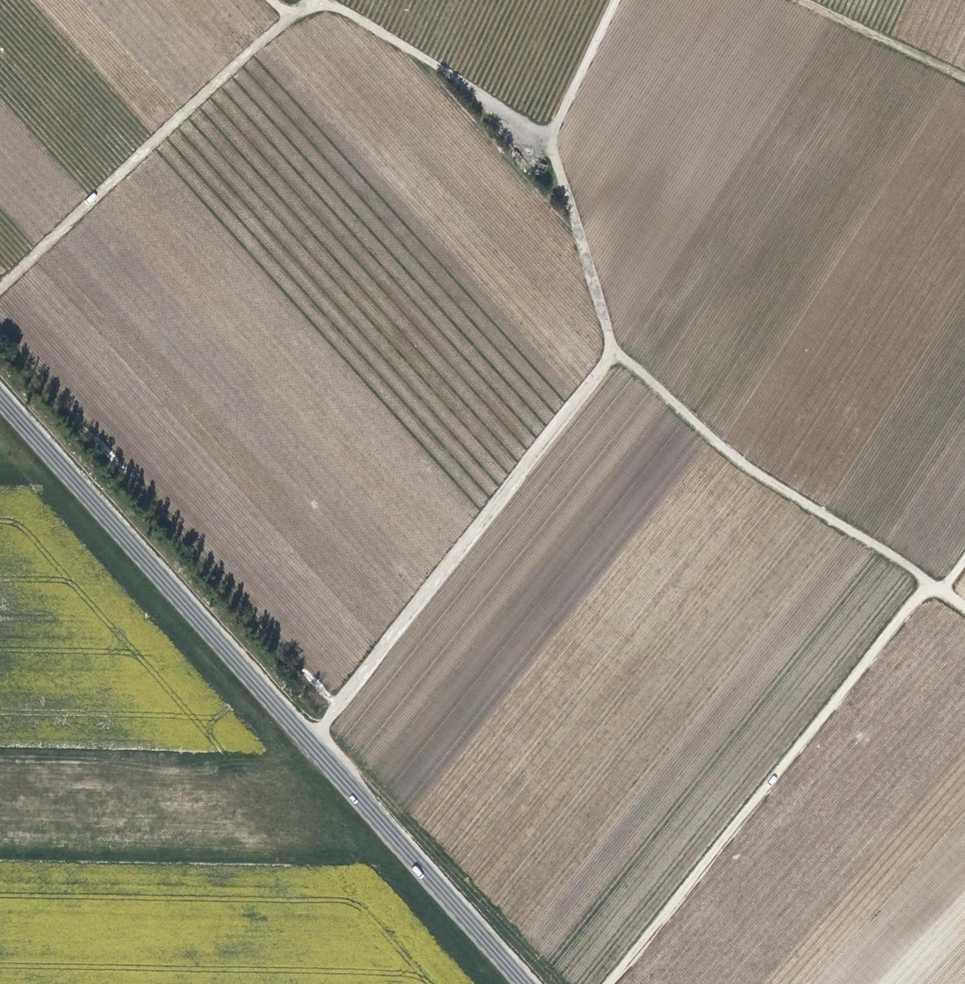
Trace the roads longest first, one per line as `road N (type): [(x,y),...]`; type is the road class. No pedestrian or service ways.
road 1 (track): [(319,0),(552,134),(617,355),(675,409),(964,613)]
road 2 (secondary): [(0,401),(524,983)]
road 3 (track): [(927,588),(606,983)]
road 4 (track): [(617,355),(308,744)]
road 5 (track): [(0,287),(295,0)]

